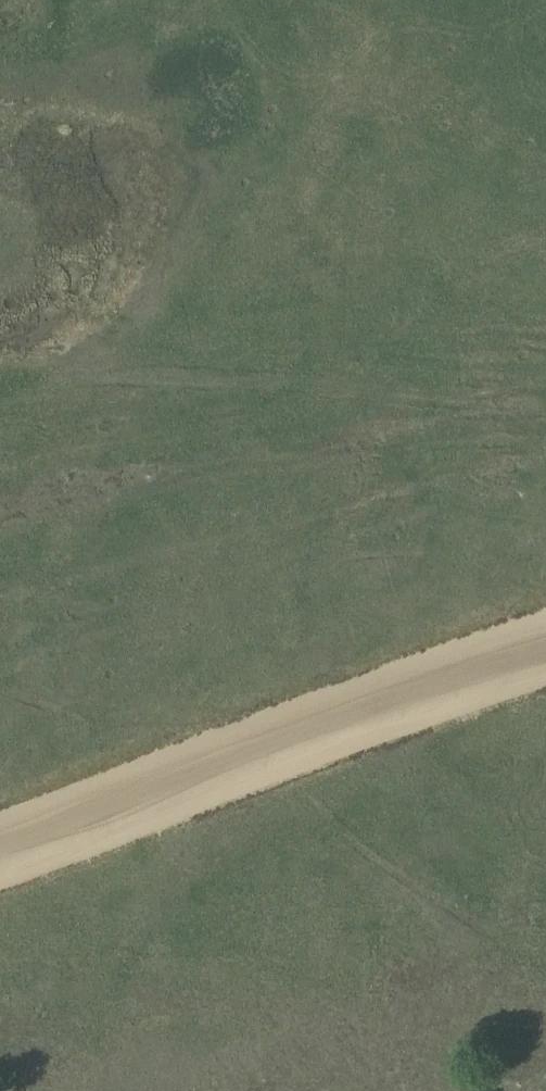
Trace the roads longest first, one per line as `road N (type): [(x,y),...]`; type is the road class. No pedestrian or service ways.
road 1 (track): [(0,848),(545,645)]

